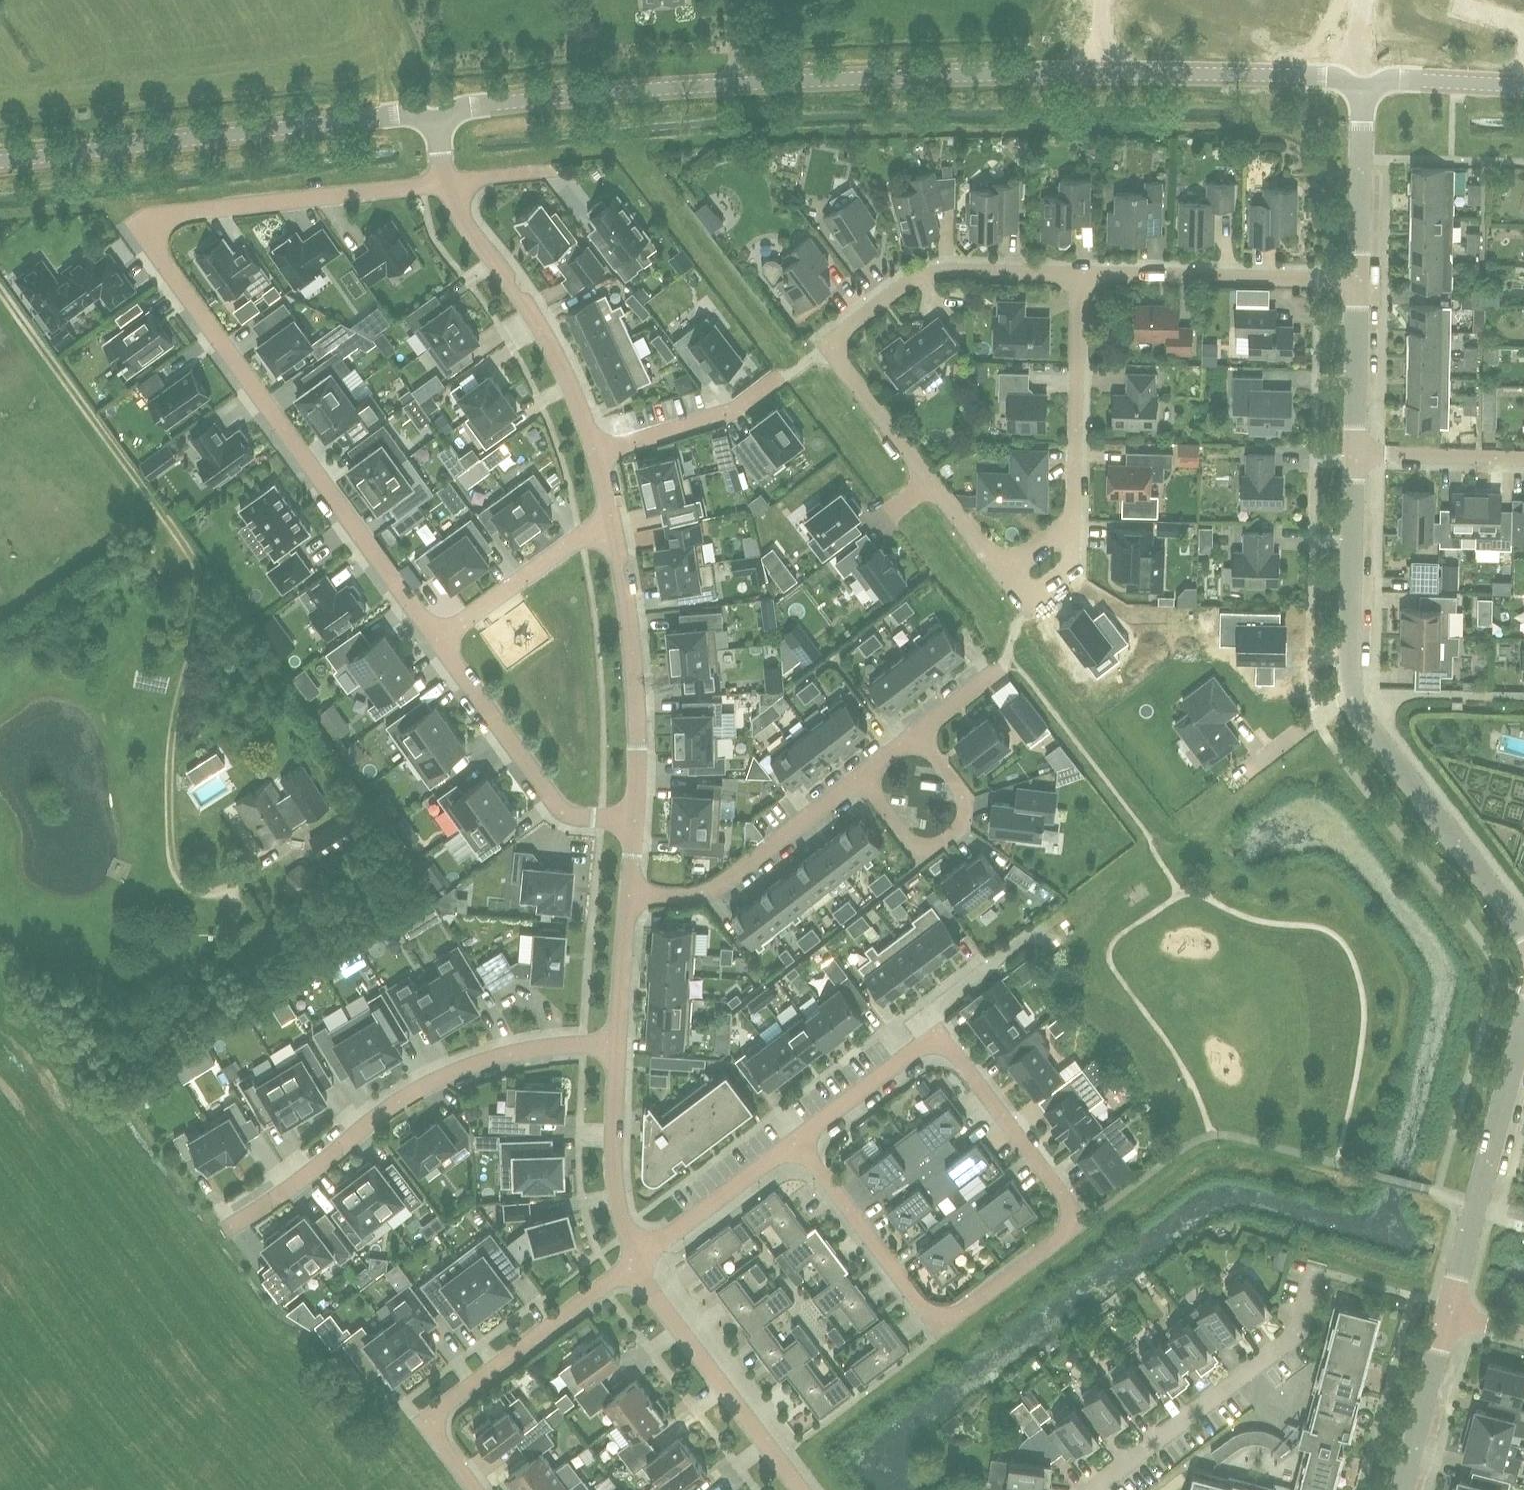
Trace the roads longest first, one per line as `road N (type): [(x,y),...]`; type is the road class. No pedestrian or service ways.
road 1 (residential): [(1082,270),(1075,575),(1033,605),(832,353),(834,339),(933,267)]
road 2 (residential): [(437,642),(157,250),(156,232),(181,211),(447,185)]
road 3 (tertiary): [(438,121),(478,106),(732,84),(1108,71)]
road 4 (residential): [(938,1038),(1080,1223),(942,1332),(798,1145)]
road 5 (tertiary): [(0,161),(391,113),(438,121)]
road 6 (residential): [(613,1047),(560,1046),(480,1062),(409,1095),(291,1191),(228,1230)]
road 7 (residential): [(633,1268),(424,1423),(475,1489)]
road 8 (residential): [(1095,1489),(1297,1331),(1317,1272)]
road 9 (residential): [(599,453),(548,336),(447,185)]
road 10 (residential): [(636,822),(636,723),(609,520)]
road 11 (residential): [(636,822),(577,819),(559,809),(437,642)]
road 12 (residential): [(1523,930),(1358,697)]
road 13 (residential): [(858,782),(922,863),(979,815),(917,735)]
road 14 (residential): [(800,1489),(633,1268)]
road 15 (residential): [(1082,270),(1358,277)]
road 16 (residential): [(623,907),(719,893),(858,782)]
road 17 (residential): [(1450,1320),(1523,1055)]
road 18 (tertiary): [(1108,71),(1326,77),(1363,87)]
road 19 (residential): [(1358,697),(1358,455)]
road 20 (residential): [(645,1259),(616,1196),(613,1047)]
road 21 (residential): [(599,453),(736,417),(797,372)]
road 22 (residential): [(437,642),(609,520)]
road 23 (residential): [(645,1259),(798,1145)]
road 24 (residential): [(1358,277),(1363,87)]
road 25 (residential): [(1358,455),(1358,277)]
road 26 (residential): [(798,1145),(938,1038)]
road 27 (residential): [(1405,1489),(1450,1320)]
road 28 (residential): [(938,1038),(932,1011),(1044,929)]
road 29 (residential): [(1523,458),(1358,455)]
road 30 (tertiary): [(1363,87),(1406,80),(1523,86)]
road 31 (residential): [(933,267),(1082,270)]
road 32 (residential): [(613,1047),(623,907)]
road 33 (residential): [(1247,778),(1358,697)]

